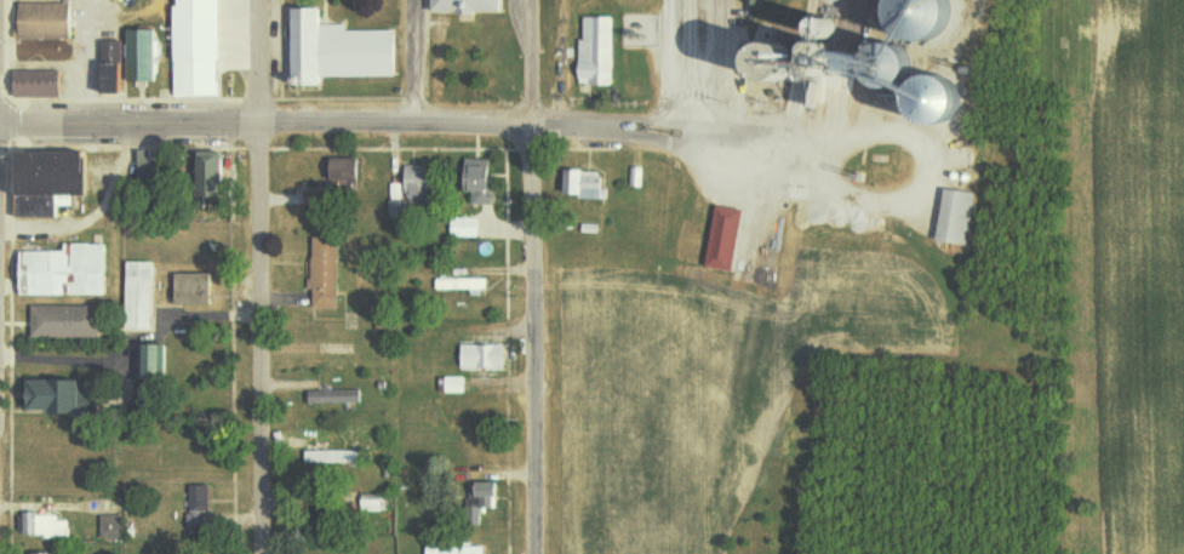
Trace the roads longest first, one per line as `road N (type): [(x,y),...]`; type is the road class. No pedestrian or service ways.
road 1 (residential): [(730,132),(0,122)]
road 2 (residential): [(255,553),(253,121)]
road 3 (residential): [(536,553),(534,149)]
road 4 (residential): [(253,121),(255,0)]

